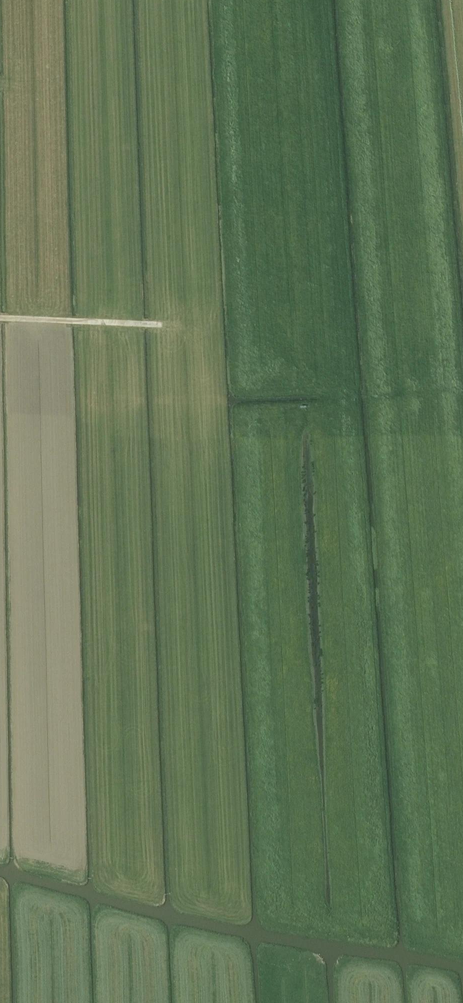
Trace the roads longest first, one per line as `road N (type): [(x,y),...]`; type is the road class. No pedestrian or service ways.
road 1 (track): [(0,316),(162,325)]

